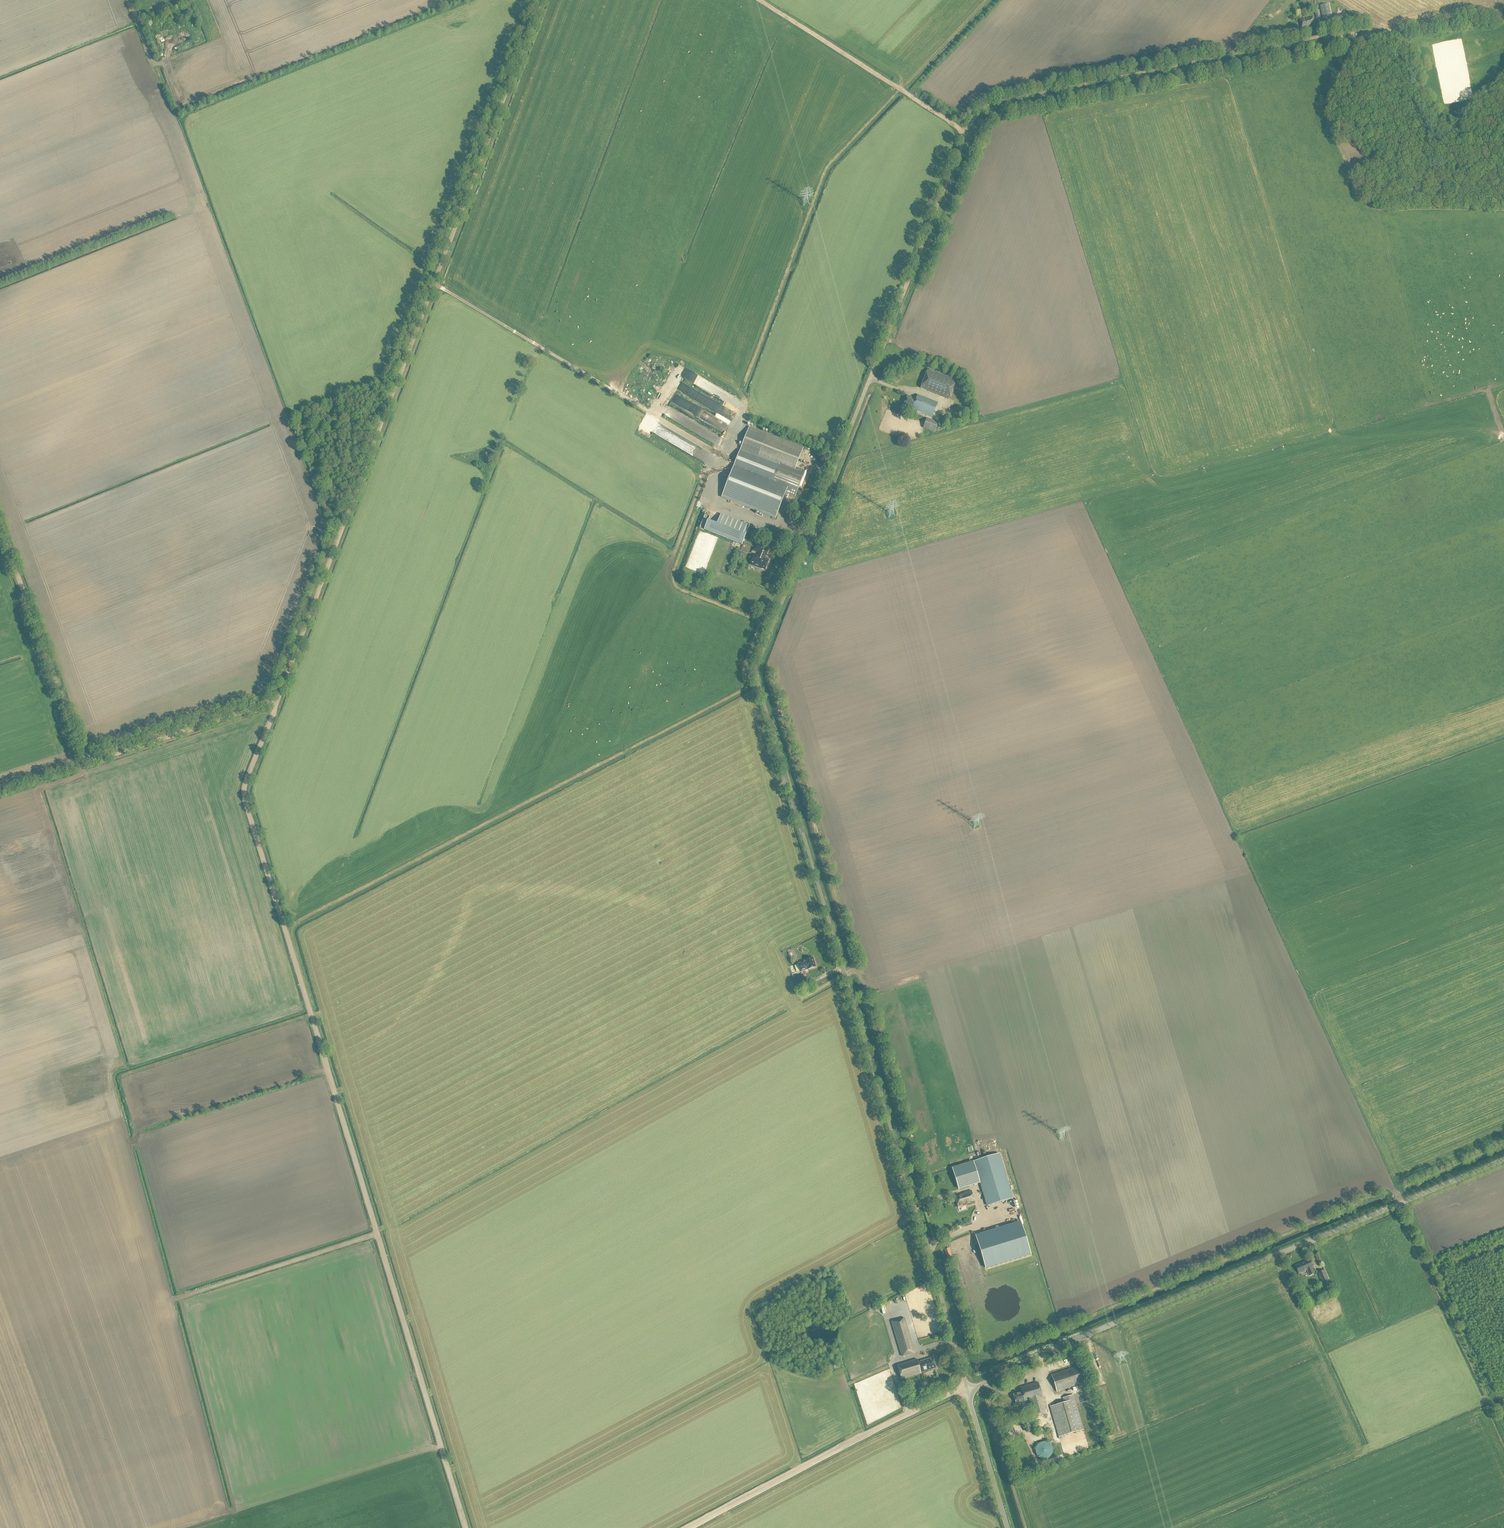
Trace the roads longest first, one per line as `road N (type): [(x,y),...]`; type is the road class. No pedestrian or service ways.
road 1 (unclassified): [(967,1389),(757,672),(872,373)]
road 2 (track): [(277,700),(246,799),(466,1527)]
road 3 (track): [(277,700),(541,0)]
road 4 (unclassified): [(1503,1160),(967,1389)]
road 5 (track): [(277,700),(84,759),(0,530)]
road 6 (track): [(966,132),(983,109),(1003,100),(1333,35),(1362,39)]
road 7 (track): [(434,283),(728,460)]
road 8 (track): [(1503,210),(1386,210),(1364,202),(1327,113),(1362,39)]
road 9 (track): [(688,1527),(967,1389)]
road 10 (track): [(872,373),(966,132)]
road 11 (track): [(1503,1437),(1398,1204)]
road 12 (track): [(378,1234),(173,1299)]
road 13 (track): [(758,0),(908,95)]
road 14 (unclassified): [(967,1389),(1007,1527)]
road 15 (track): [(1362,39),(1503,15)]
road 16 (track): [(908,95),(998,0)]

